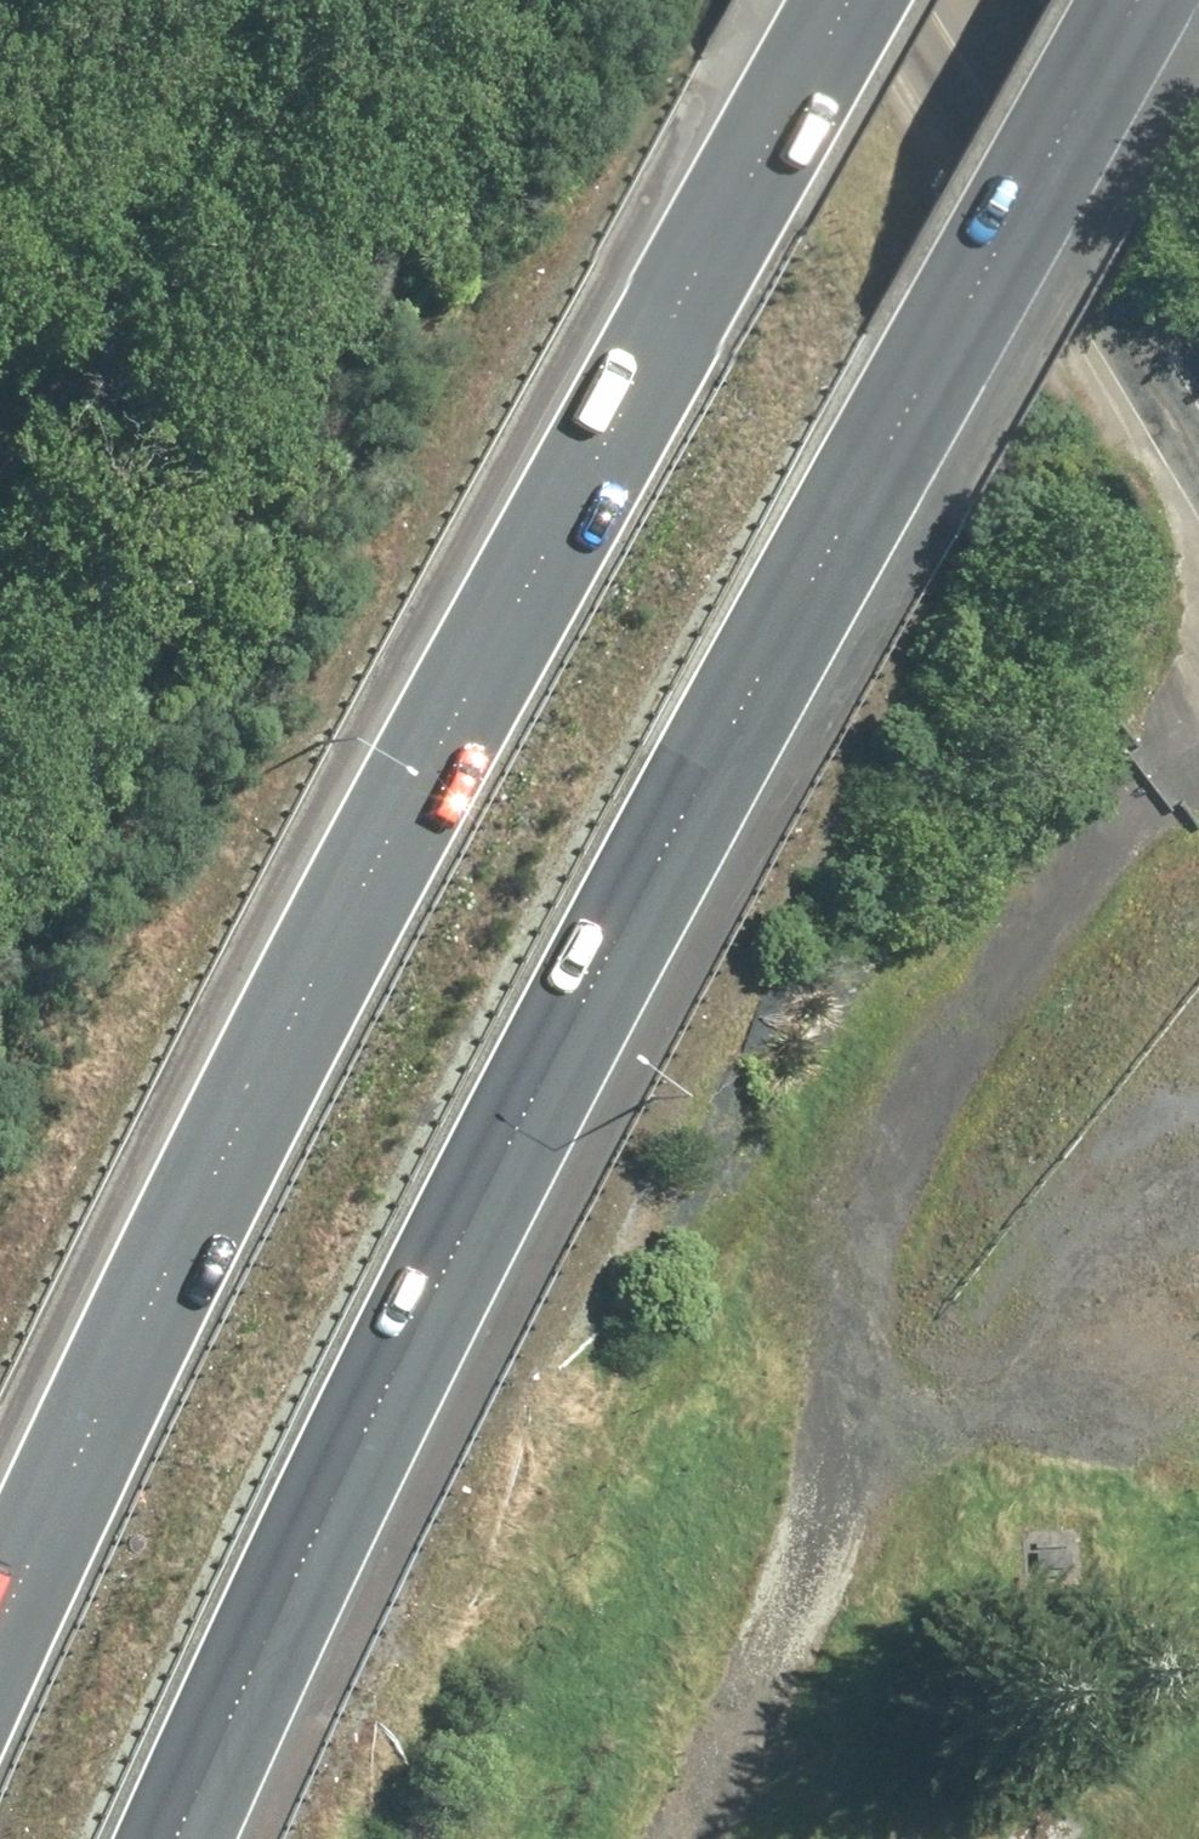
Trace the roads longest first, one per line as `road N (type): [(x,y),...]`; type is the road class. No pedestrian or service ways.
road 1 (motorway): [(1137,0),(912,404),(162,1838)]
road 2 (motorway): [(0,1631),(845,0)]
road 3 (track): [(1198,726),(1156,768),(898,1095),(832,1253),(829,1406),(813,1542),(657,1838)]
road 4 (unclassified): [(0,473),(270,0)]
road 5 (secondary): [(1198,401),(952,0)]
road 6 (track): [(829,1406),(974,1392),(1177,1305)]

